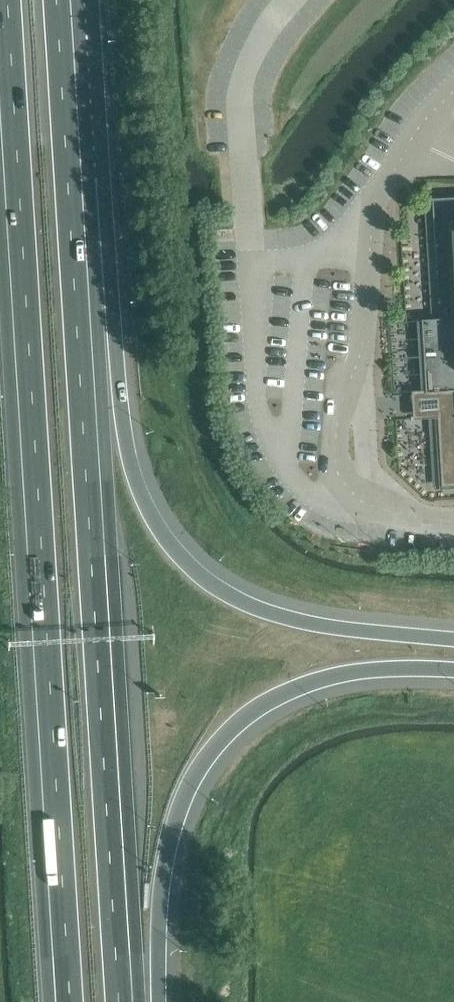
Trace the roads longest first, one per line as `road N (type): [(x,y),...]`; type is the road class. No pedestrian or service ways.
road 1 (motorway): [(1,0),(62,1001)]
road 2 (motorway): [(120,1001),(74,183)]
road 3 (motorway): [(453,639),(308,622),(252,604),(205,577),(164,535),(139,487),(120,405),(110,291),(74,183)]
road 4 (motorway): [(151,1001),(170,835),(192,781),(221,739),(255,710),(331,676),(453,670)]
road 5 (motorway): [(74,183),(64,0)]

